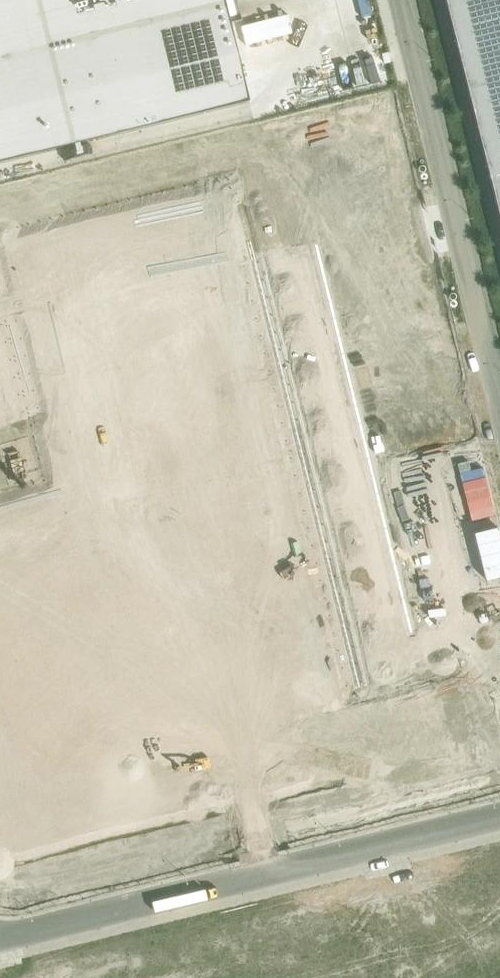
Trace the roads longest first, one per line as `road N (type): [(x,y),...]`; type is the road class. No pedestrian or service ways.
road 1 (unclassified): [(0,936),(499,814)]
road 2 (unclassified): [(499,396),(401,0)]

